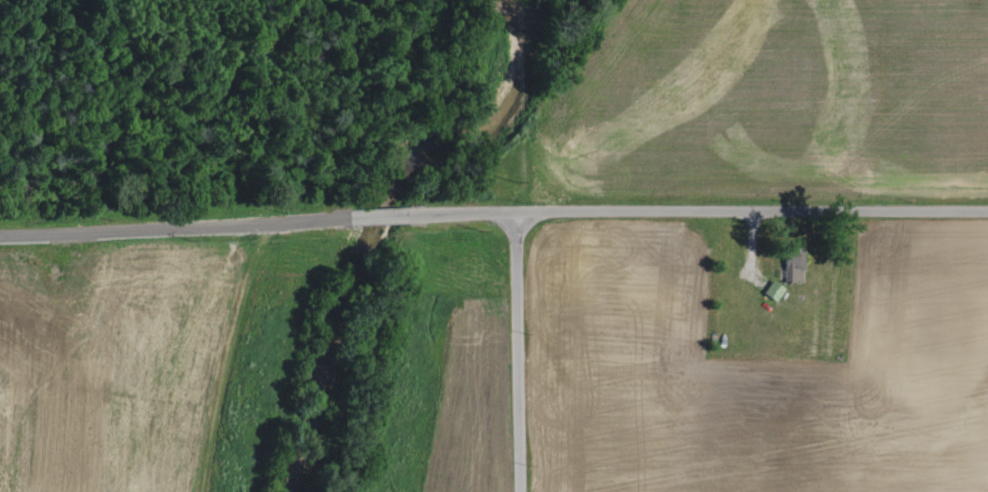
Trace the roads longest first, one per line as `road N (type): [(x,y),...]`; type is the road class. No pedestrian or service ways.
road 1 (residential): [(407,214),(987,208)]
road 2 (residential): [(0,233),(325,218)]
road 3 (residential): [(518,491),(515,208)]

